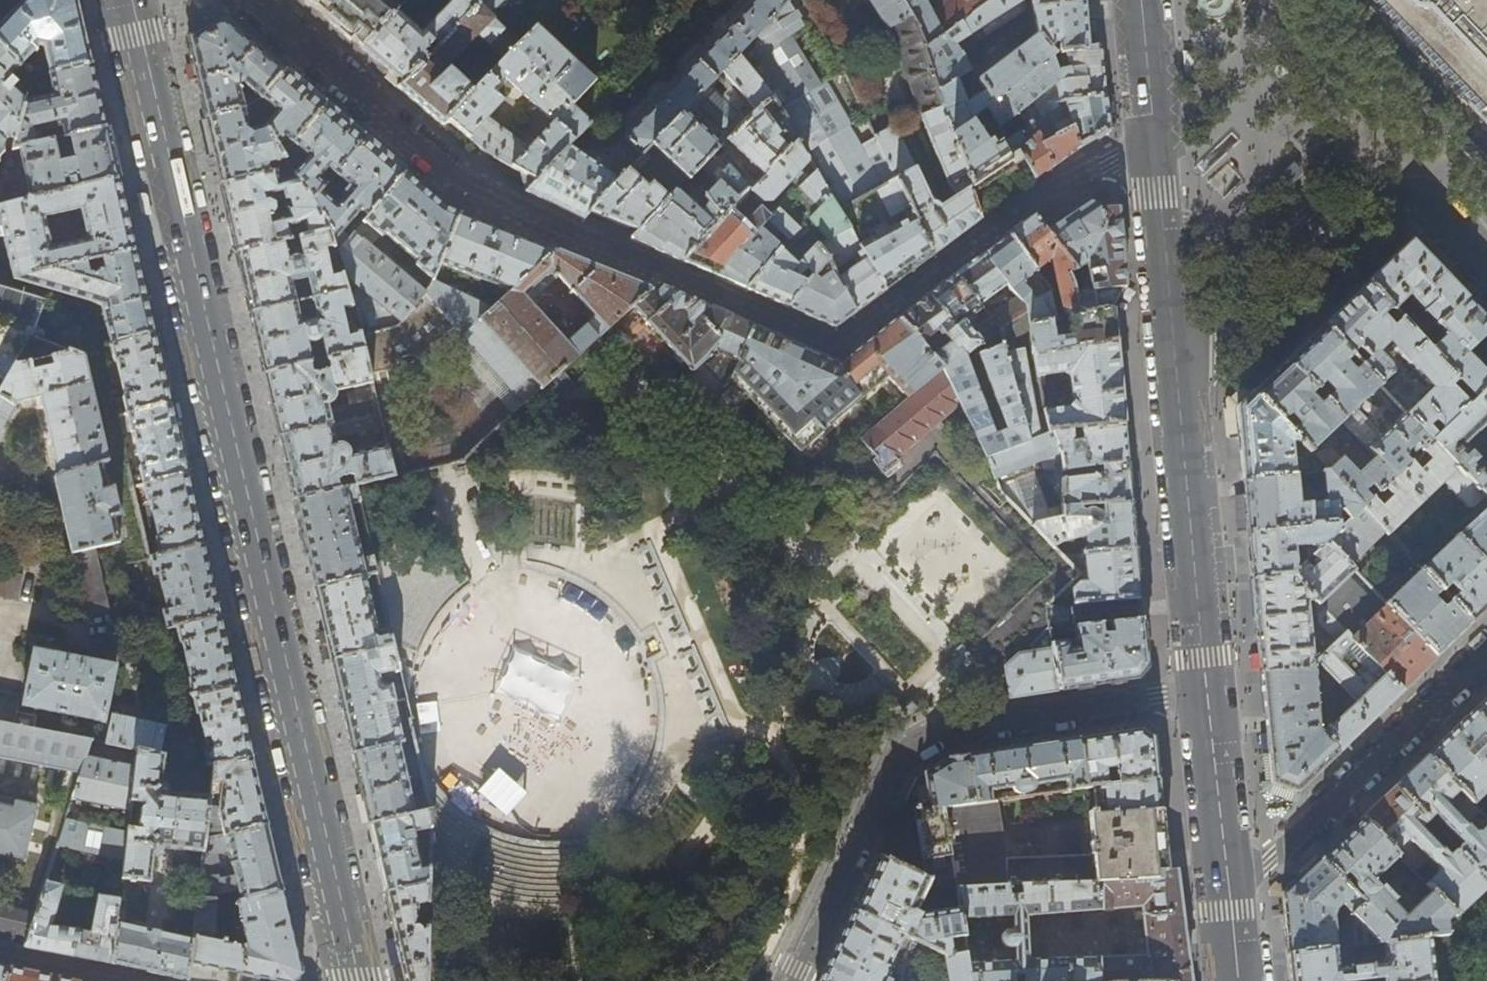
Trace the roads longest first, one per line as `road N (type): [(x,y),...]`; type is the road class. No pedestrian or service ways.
road 1 (secondary): [(357,980),(133,0)]
road 2 (residential): [(792,980),(909,748),(945,729),(1208,687)]
road 3 (residential): [(1486,258),(1427,189),(1401,188),(1177,393)]
road 4 (tertiary): [(1177,393),(1142,0)]
road 5 (residential): [(1227,868),(1279,855),(1486,654)]
road 6 (tertiary): [(1208,687),(1177,393)]
road 7 (tertiary): [(1227,868),(1208,687)]

